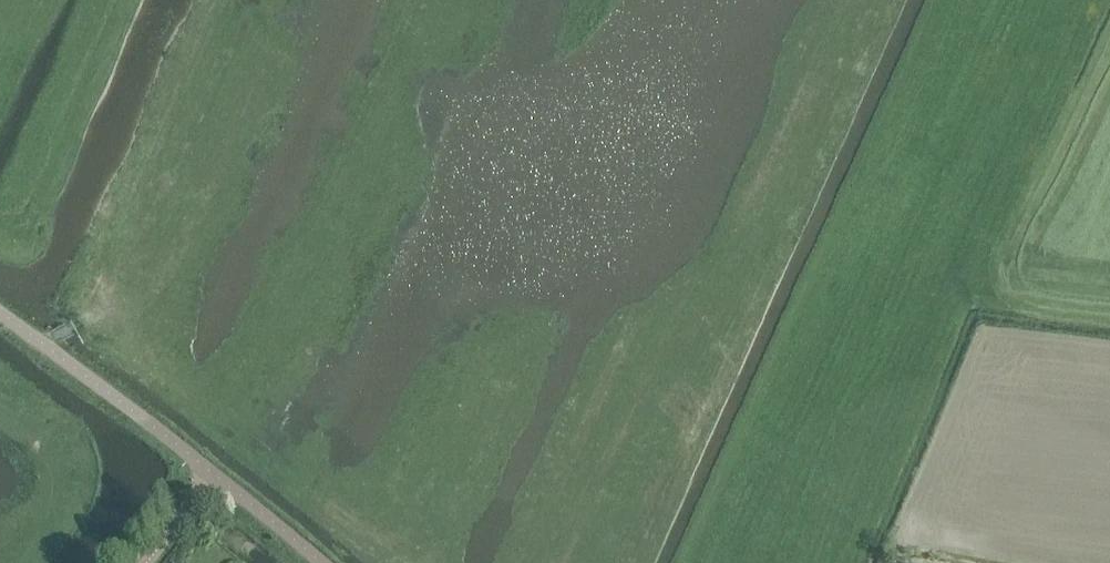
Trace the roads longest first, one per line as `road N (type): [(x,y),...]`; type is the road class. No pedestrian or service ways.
road 1 (track): [(854,562),(1094,0)]
road 2 (unclassified): [(323,562),(0,311)]

